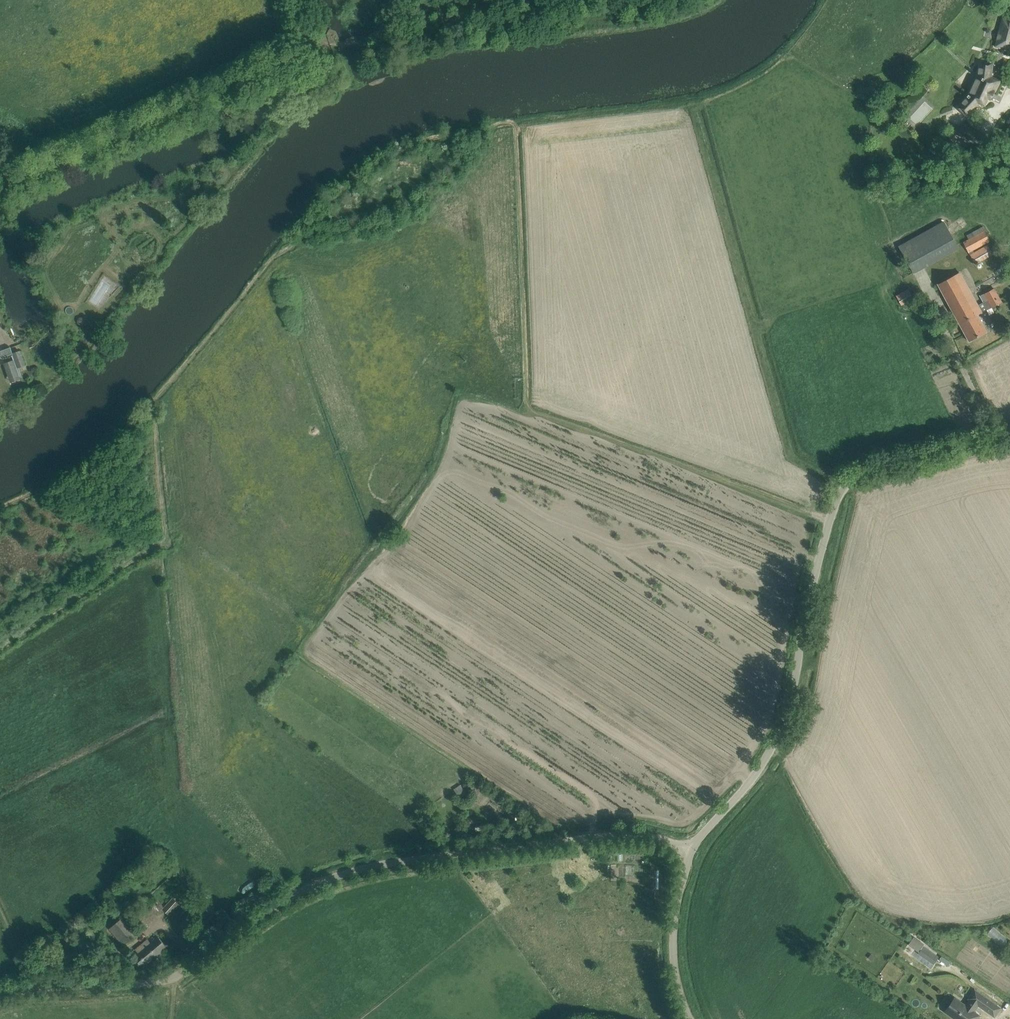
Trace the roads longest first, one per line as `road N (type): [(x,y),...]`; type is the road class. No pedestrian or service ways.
road 1 (track): [(151,402),(310,216),(348,183),(396,152),(520,125),(531,414),(828,518)]
road 2 (unclassified): [(0,997),(177,976),(273,907),(354,871),(615,835),(691,851)]
road 3 (unclassified): [(691,851),(780,740),(795,700),(805,602),(841,489),(872,468),(1009,436)]
road 4 (track): [(304,47),(290,64),(239,89),(0,189)]
road 5 (track): [(0,642),(154,544),(151,402)]
road 6 (unclassified): [(690,1018),(674,931),(691,851)]

